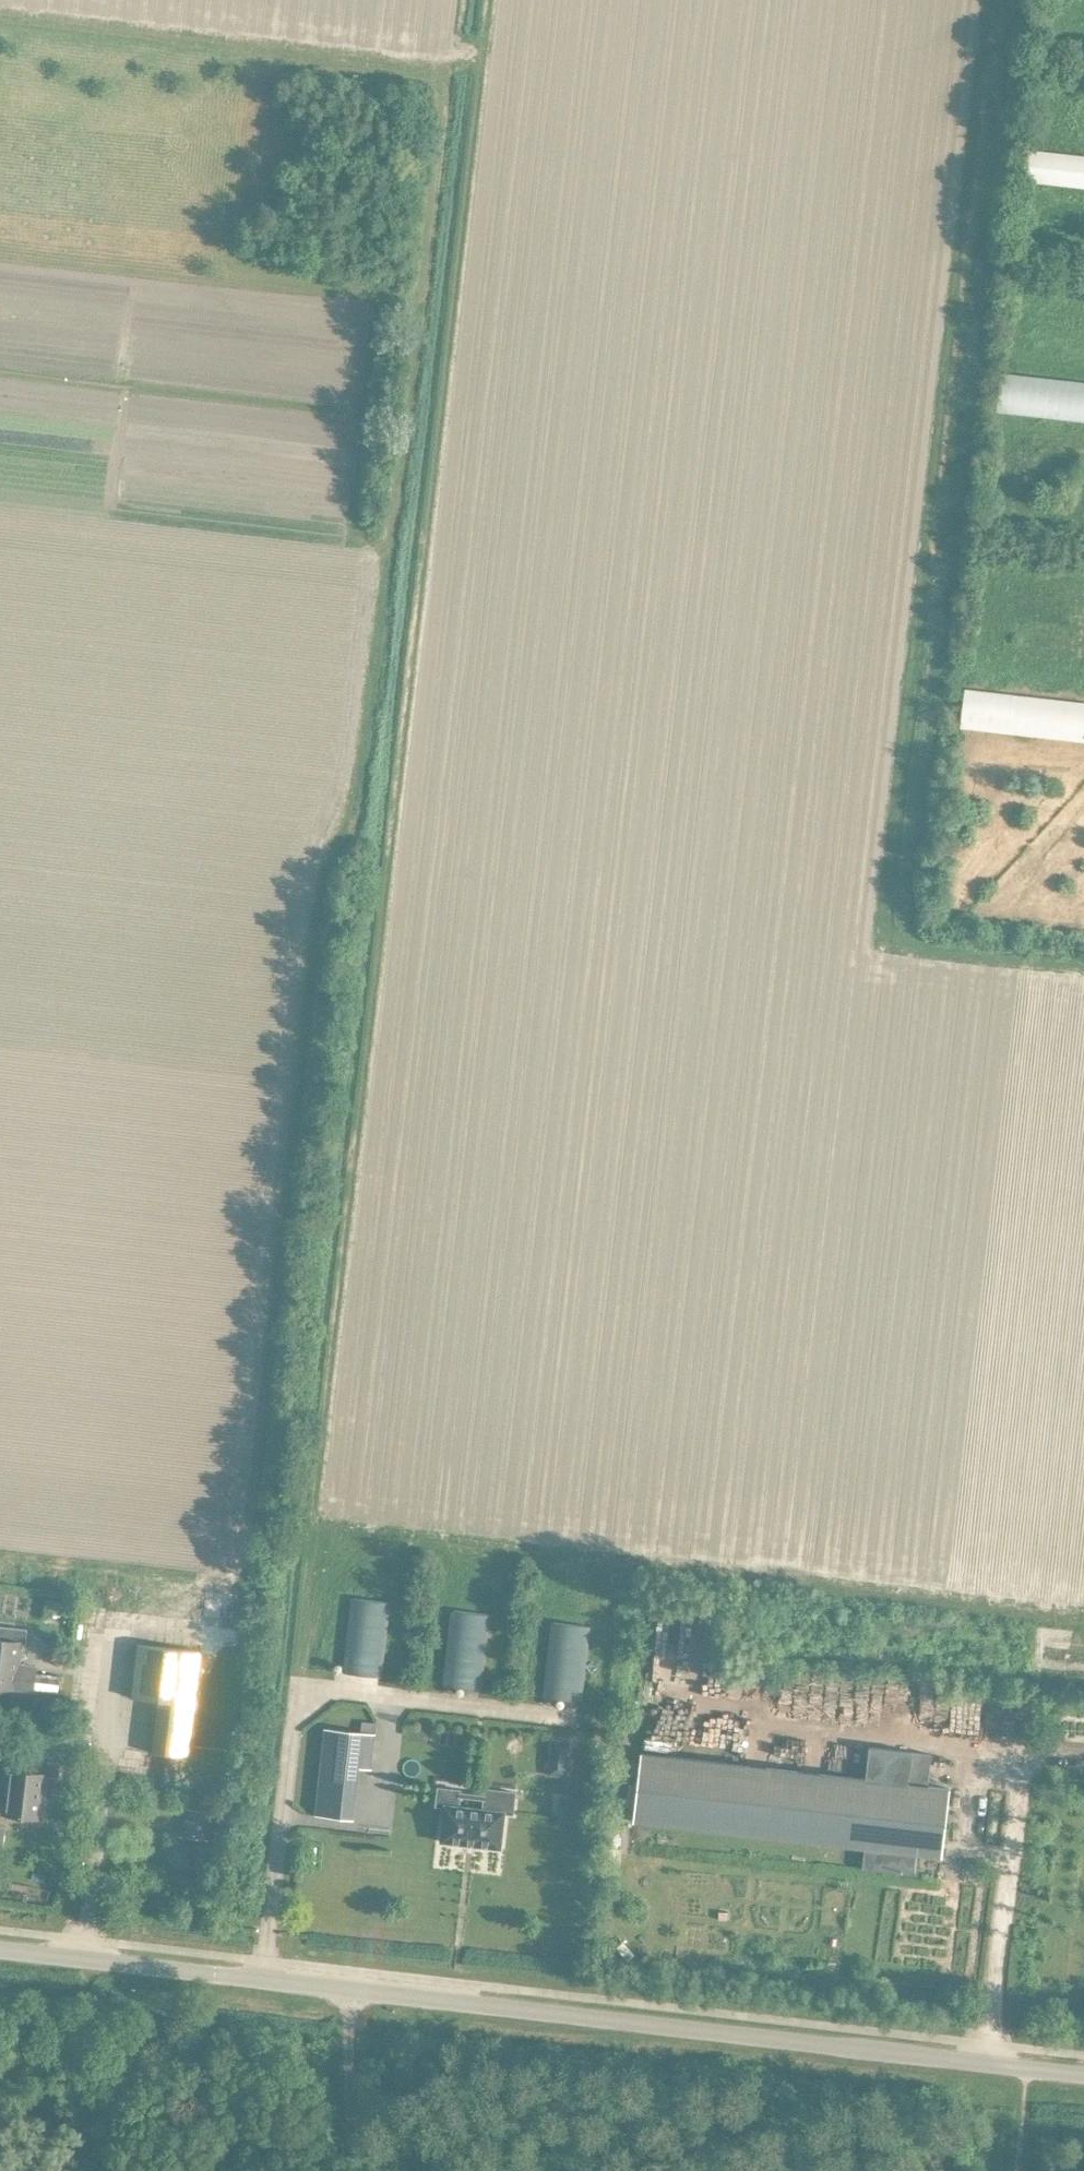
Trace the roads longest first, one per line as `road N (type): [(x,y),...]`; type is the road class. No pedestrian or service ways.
road 1 (unclassified): [(1083,2084),(353,1997)]
road 2 (unclassified): [(353,1997),(0,1957)]
road 3 (unclassified): [(350,2170),(353,1997)]

